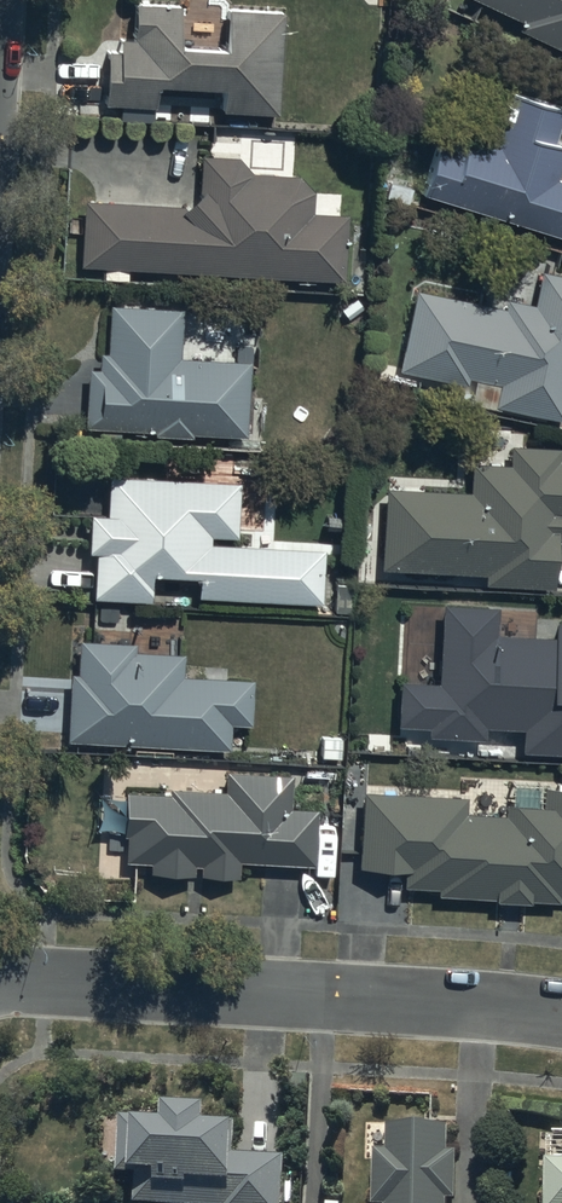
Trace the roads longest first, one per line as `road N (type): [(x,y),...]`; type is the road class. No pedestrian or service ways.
road 1 (residential): [(0,976),(561,1015)]

